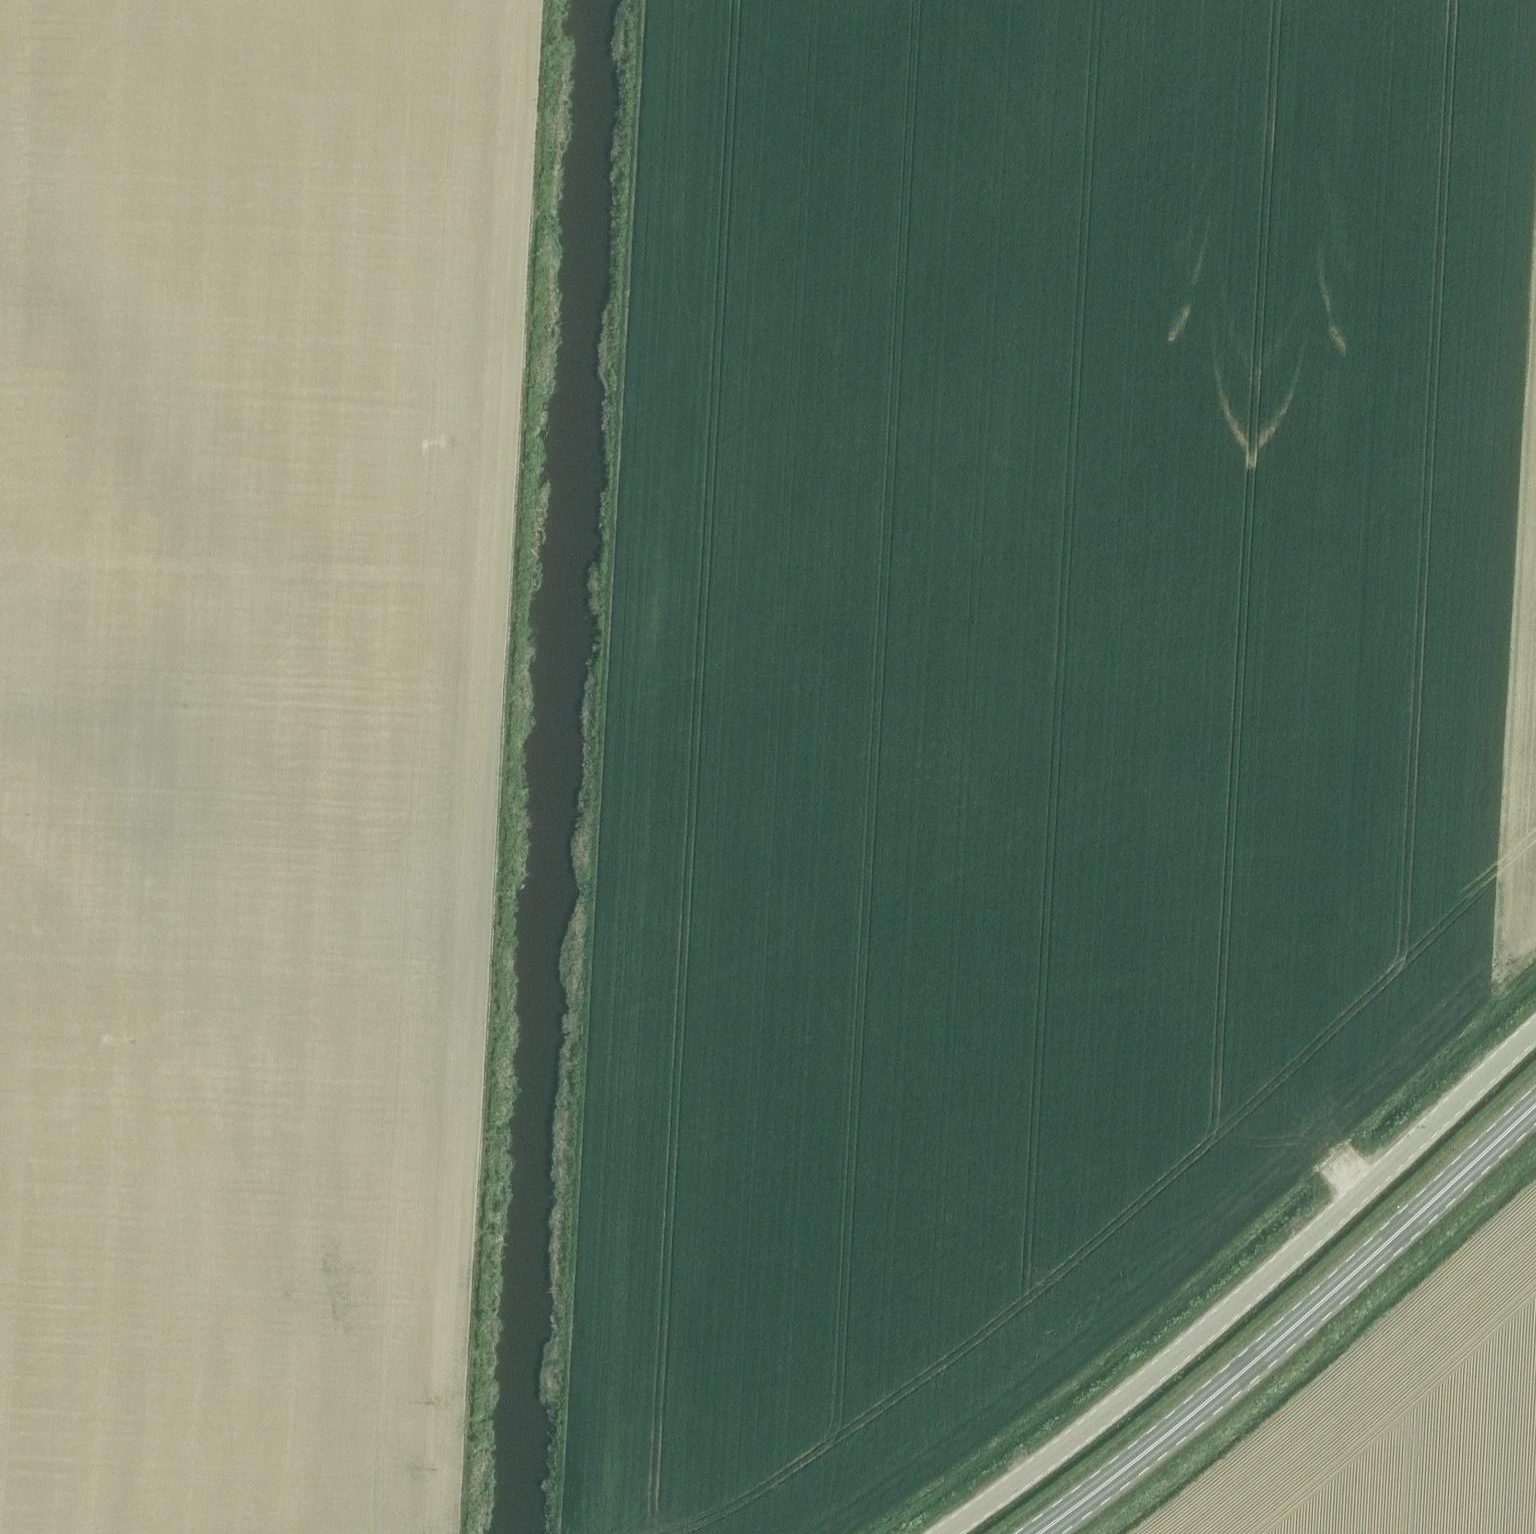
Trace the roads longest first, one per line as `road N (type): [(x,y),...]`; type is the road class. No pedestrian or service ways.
road 1 (tertiary): [(944,1533),(1216,1322),(1535,1029)]
road 2 (primary): [(1535,1103),(1295,1325),(1036,1533)]

